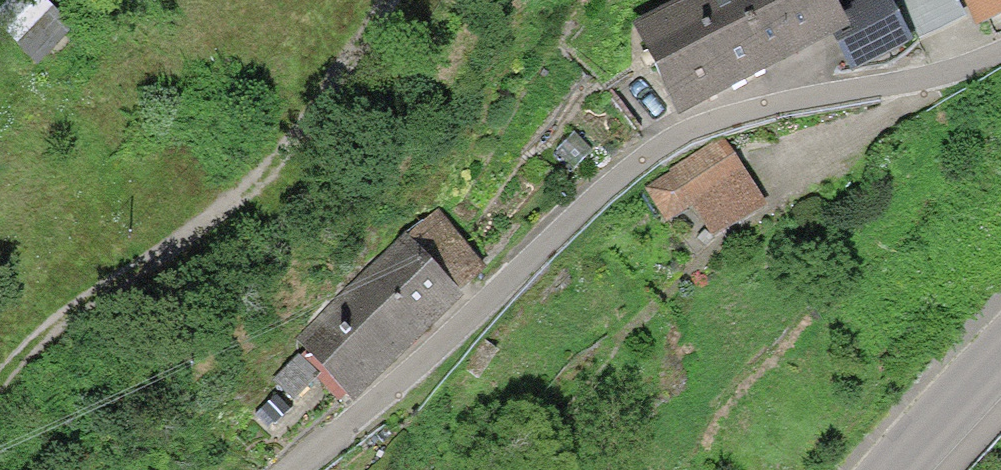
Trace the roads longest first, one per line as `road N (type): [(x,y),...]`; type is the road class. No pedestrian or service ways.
road 1 (residential): [(1000,56),(933,85),(763,100),(674,135),(287,469)]
road 2 (track): [(407,0),(364,75),(274,177),(158,272),(96,303),(44,344),(0,392)]
road 3 (secondary): [(1000,360),(902,469)]

